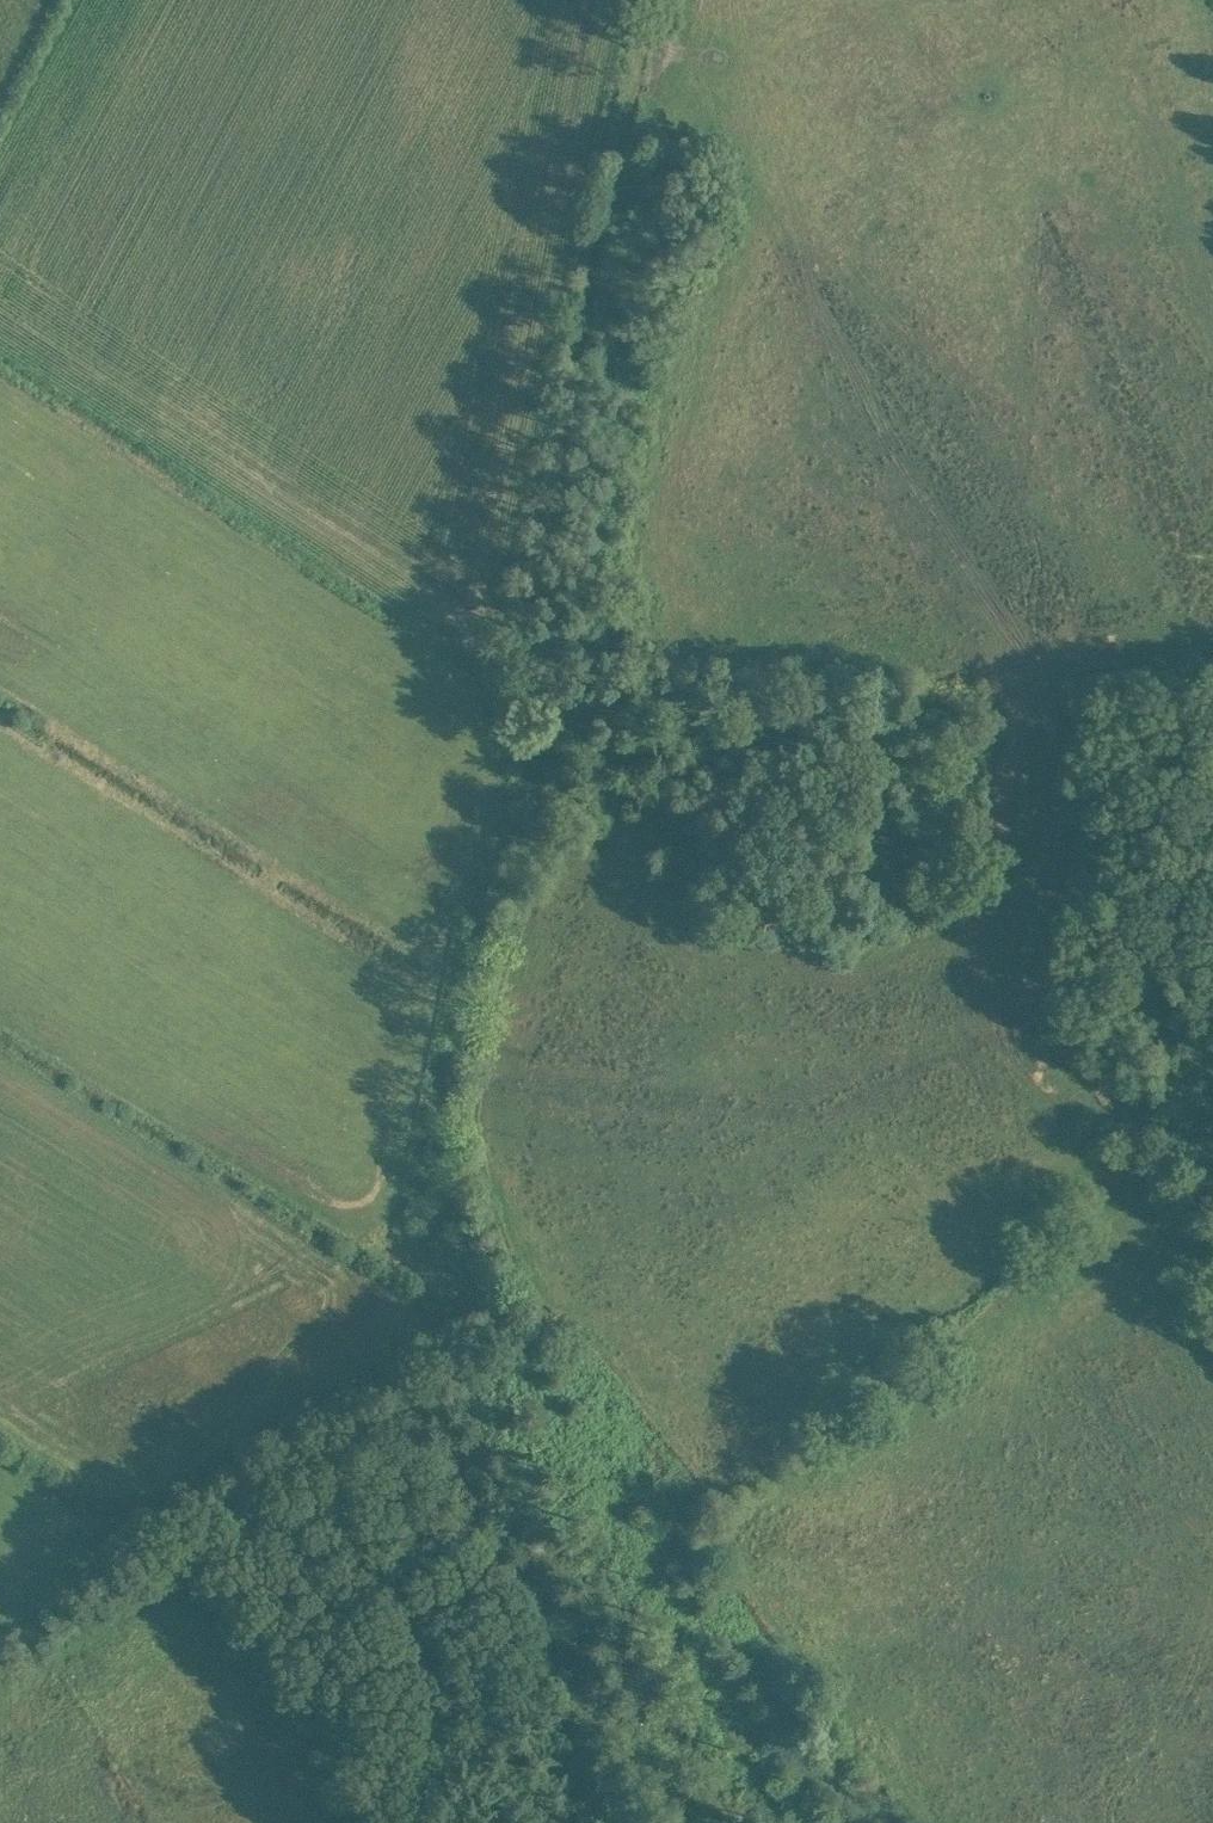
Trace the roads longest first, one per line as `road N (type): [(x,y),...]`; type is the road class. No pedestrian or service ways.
road 1 (track): [(599,788),(590,756),(530,697),(517,654),(652,0)]
road 2 (track): [(0,1660),(138,1547),(334,1421),(517,1318)]

